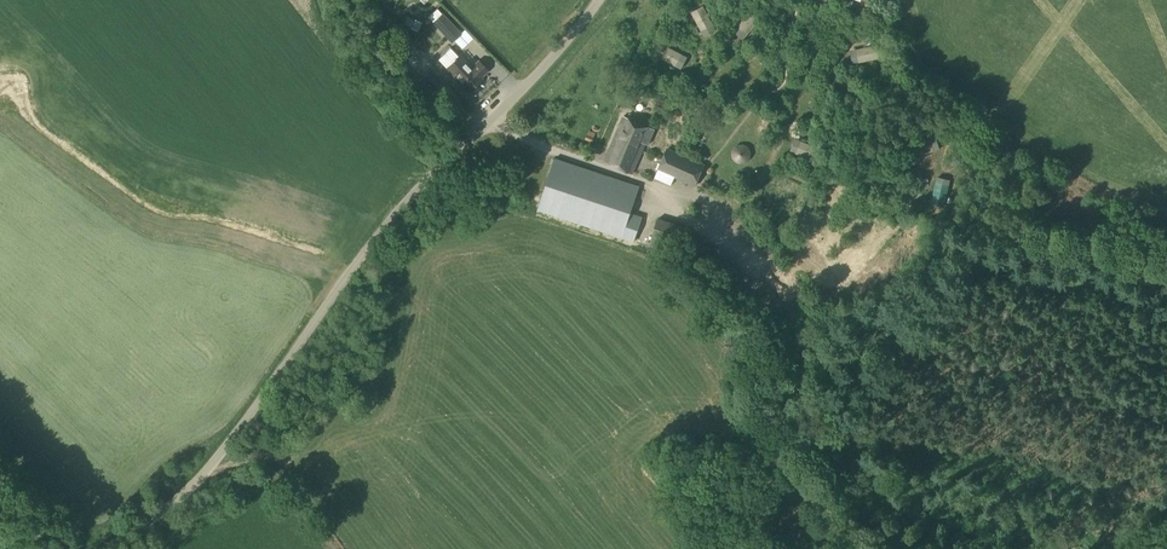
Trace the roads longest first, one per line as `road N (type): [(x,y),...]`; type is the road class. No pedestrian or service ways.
road 1 (unclassified): [(112,548),(206,467),(344,277),(601,0)]

